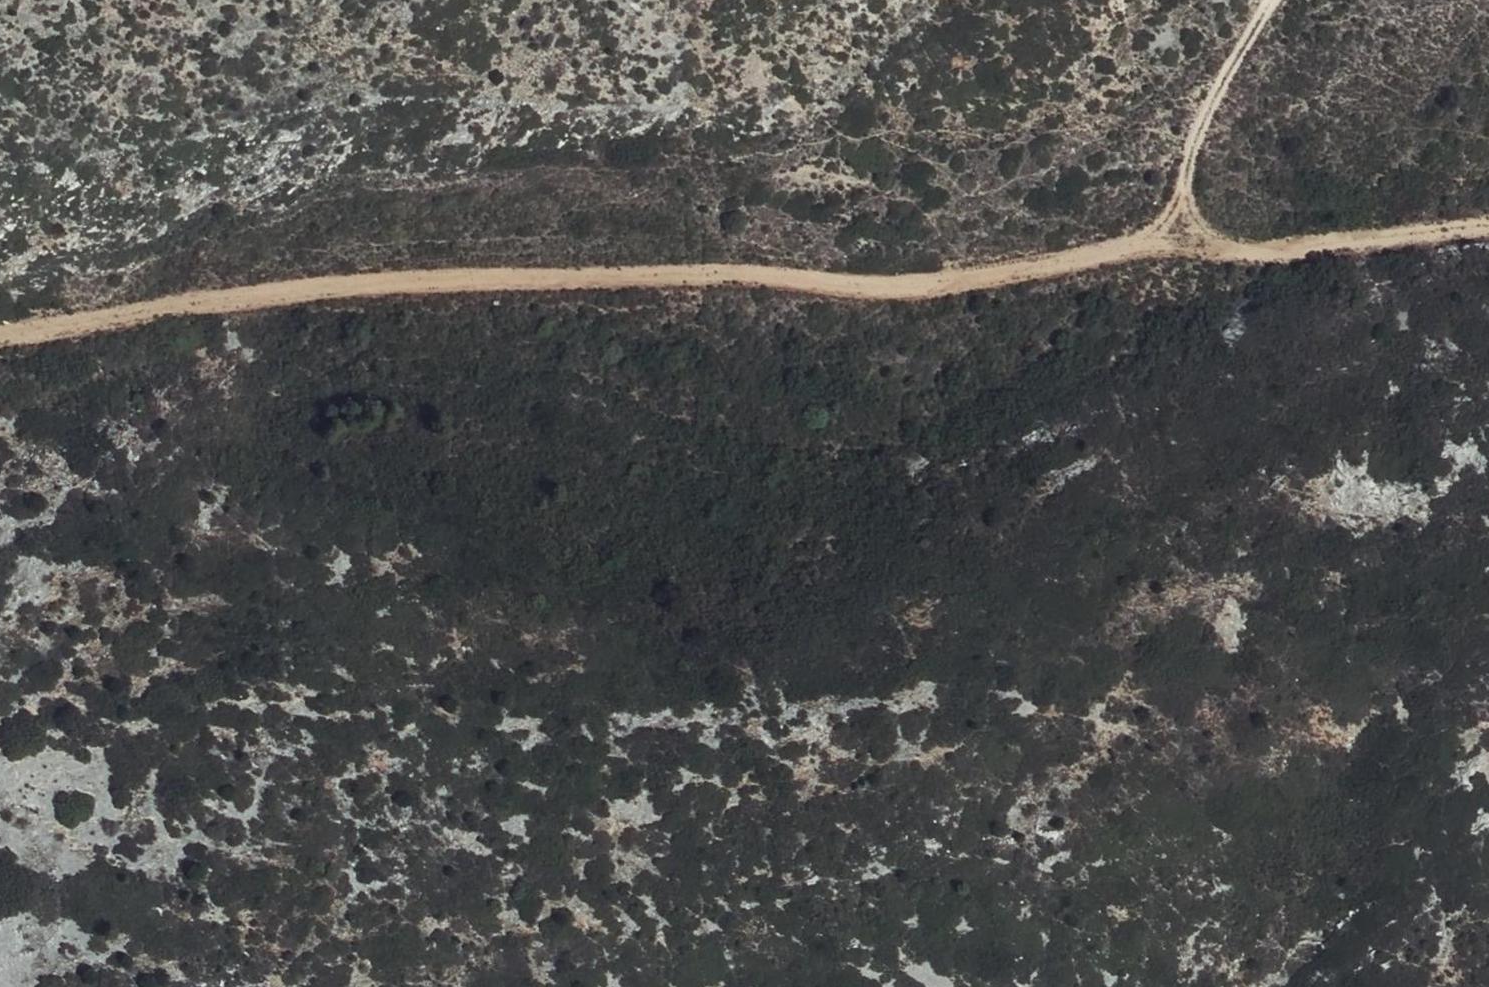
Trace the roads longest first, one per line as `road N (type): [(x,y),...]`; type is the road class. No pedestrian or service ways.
road 1 (track): [(0,338),(221,302),(413,289),(701,279),(891,292),(967,284),(1158,241),(1198,223)]
road 2 (track): [(1271,0),(1191,161),(1198,223),(1270,252),(1488,233)]

